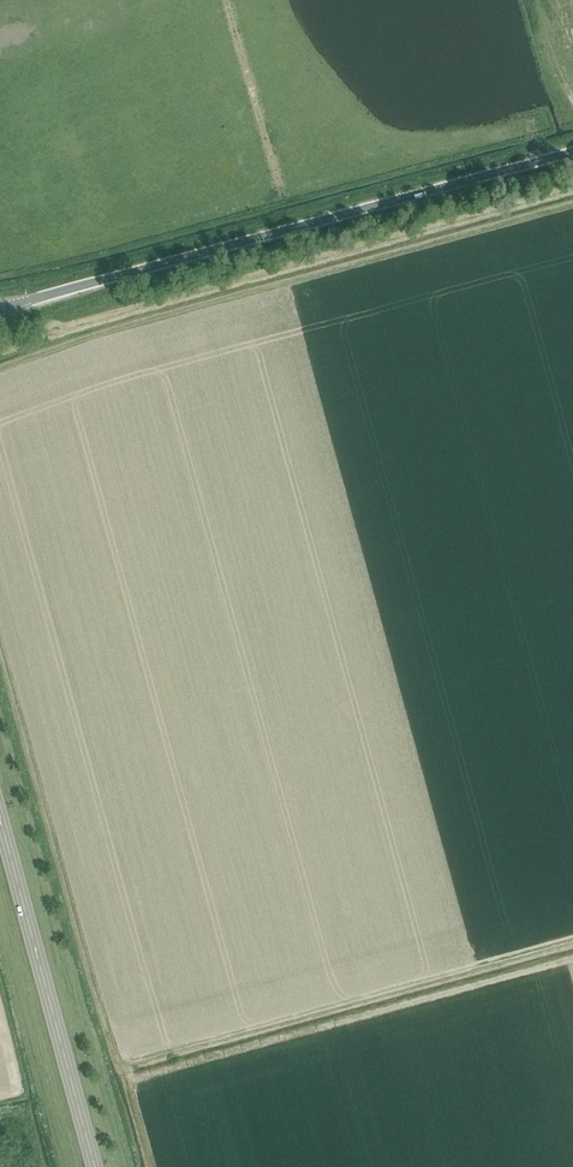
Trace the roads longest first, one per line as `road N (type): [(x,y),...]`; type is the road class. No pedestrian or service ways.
road 1 (tertiary): [(10,305),(572,152)]
road 2 (trunk): [(95,1166),(0,824)]

